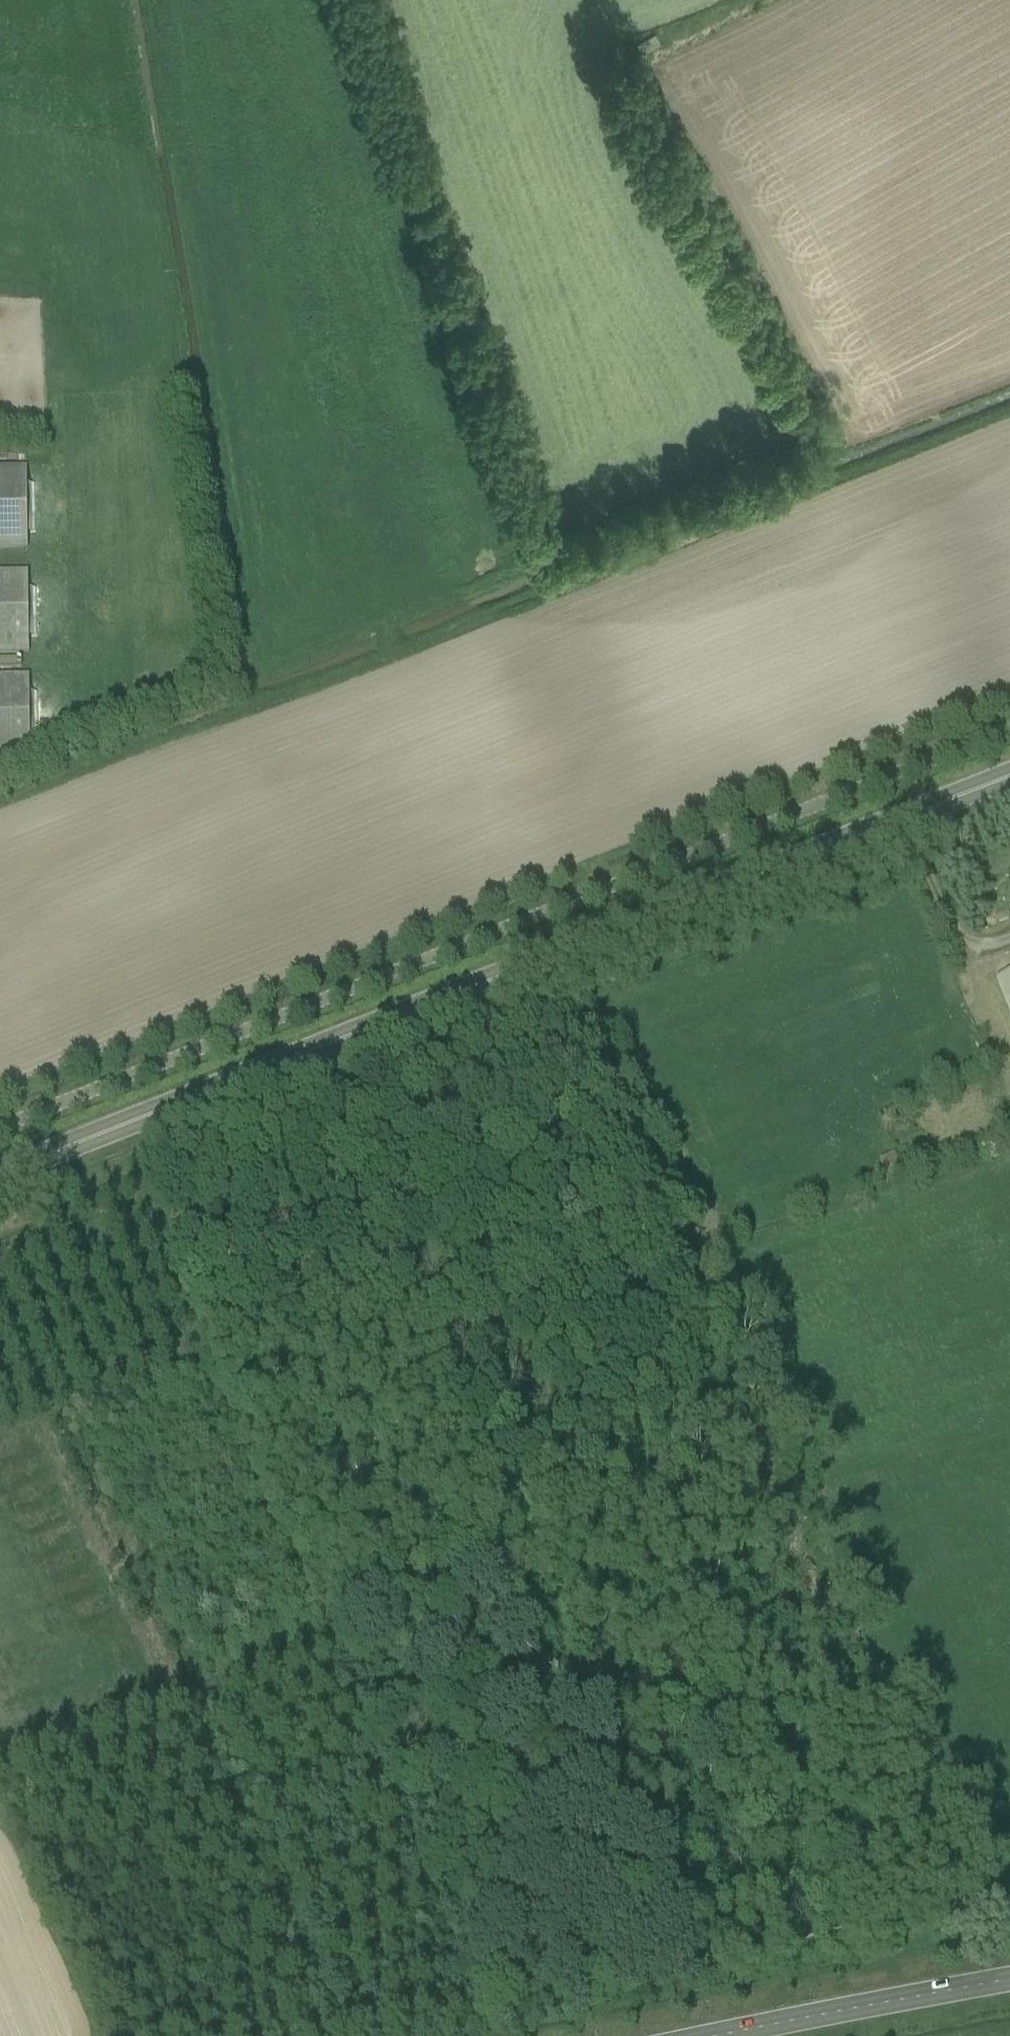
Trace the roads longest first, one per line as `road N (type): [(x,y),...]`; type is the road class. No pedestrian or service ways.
road 1 (tertiary): [(0,1173),(1009,773)]
road 2 (unclassified): [(578,897),(1009,729)]
road 3 (primary): [(1009,1980),(721,2035)]

